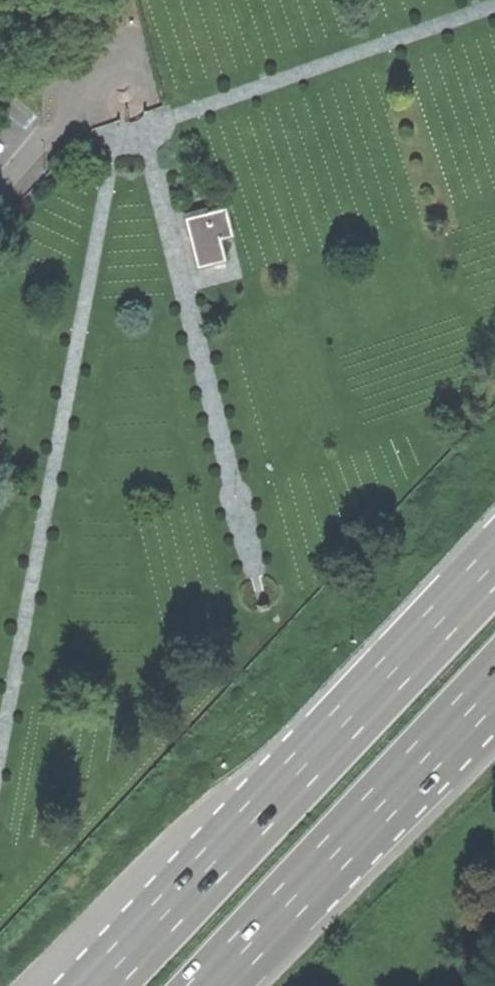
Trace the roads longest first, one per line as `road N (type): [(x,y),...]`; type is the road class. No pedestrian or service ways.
road 1 (trunk): [(494,585),(274,820),(98,985)]
road 2 (trunk): [(207,985),(494,682)]

